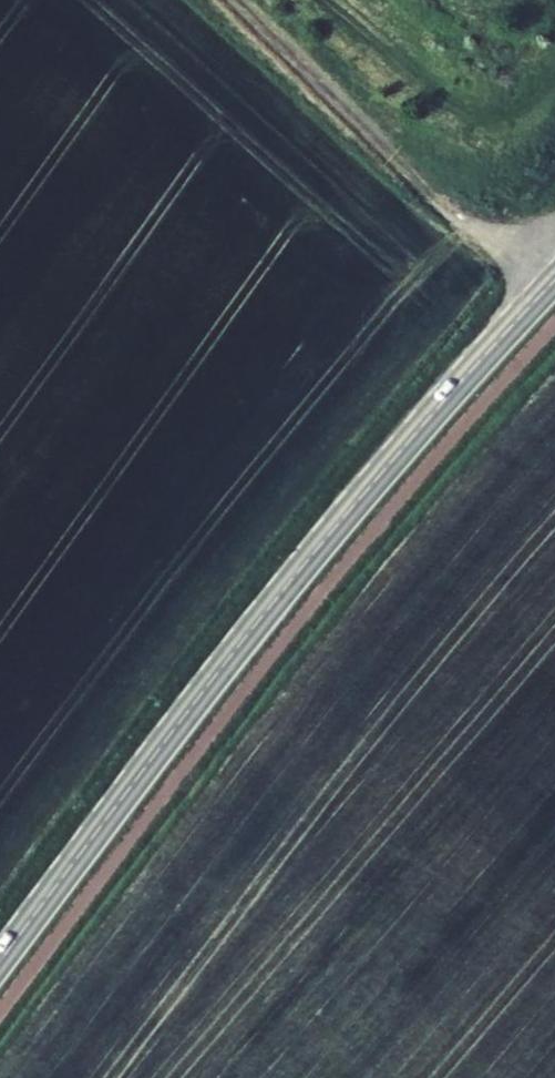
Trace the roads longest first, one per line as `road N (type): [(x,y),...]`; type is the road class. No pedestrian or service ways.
road 1 (tertiary): [(554,281),(265,613),(0,962)]

